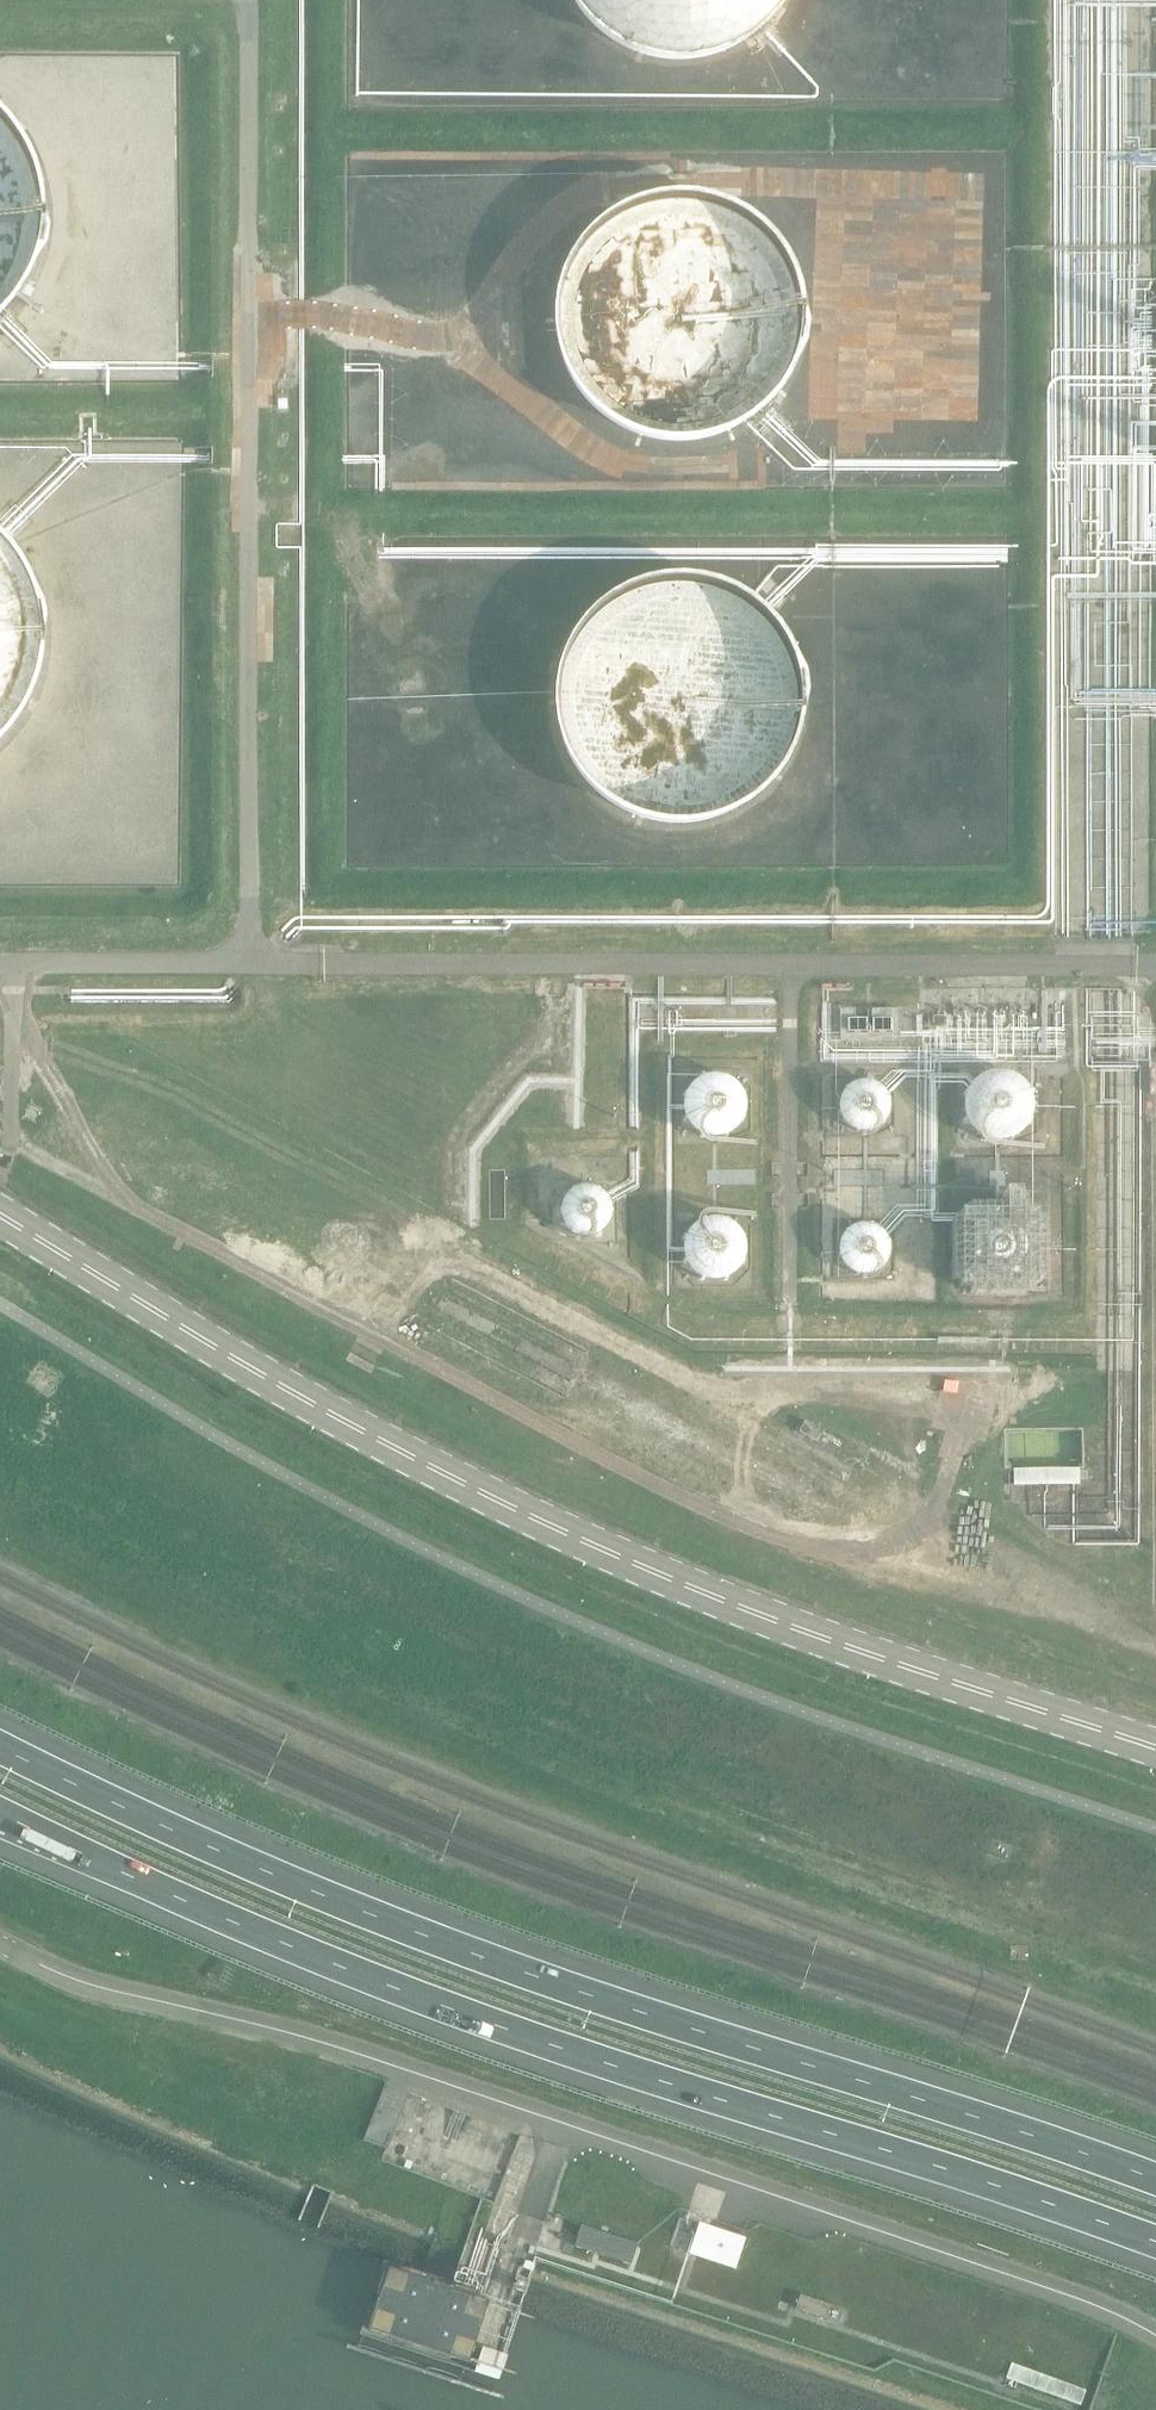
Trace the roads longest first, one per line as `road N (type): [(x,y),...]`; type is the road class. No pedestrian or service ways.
road 1 (unclassified): [(1155,1753),(681,1584),(412,1459),(0,1212)]
road 2 (motorway): [(1155,2184),(589,2000),(371,1920),(0,1752)]
road 3 (motorway): [(0,1813),(365,1978),(575,2055),(1155,2245)]
road 4 (unclassified): [(1155,2334),(1087,2301),(299,2035),(71,1979),(0,1944)]

